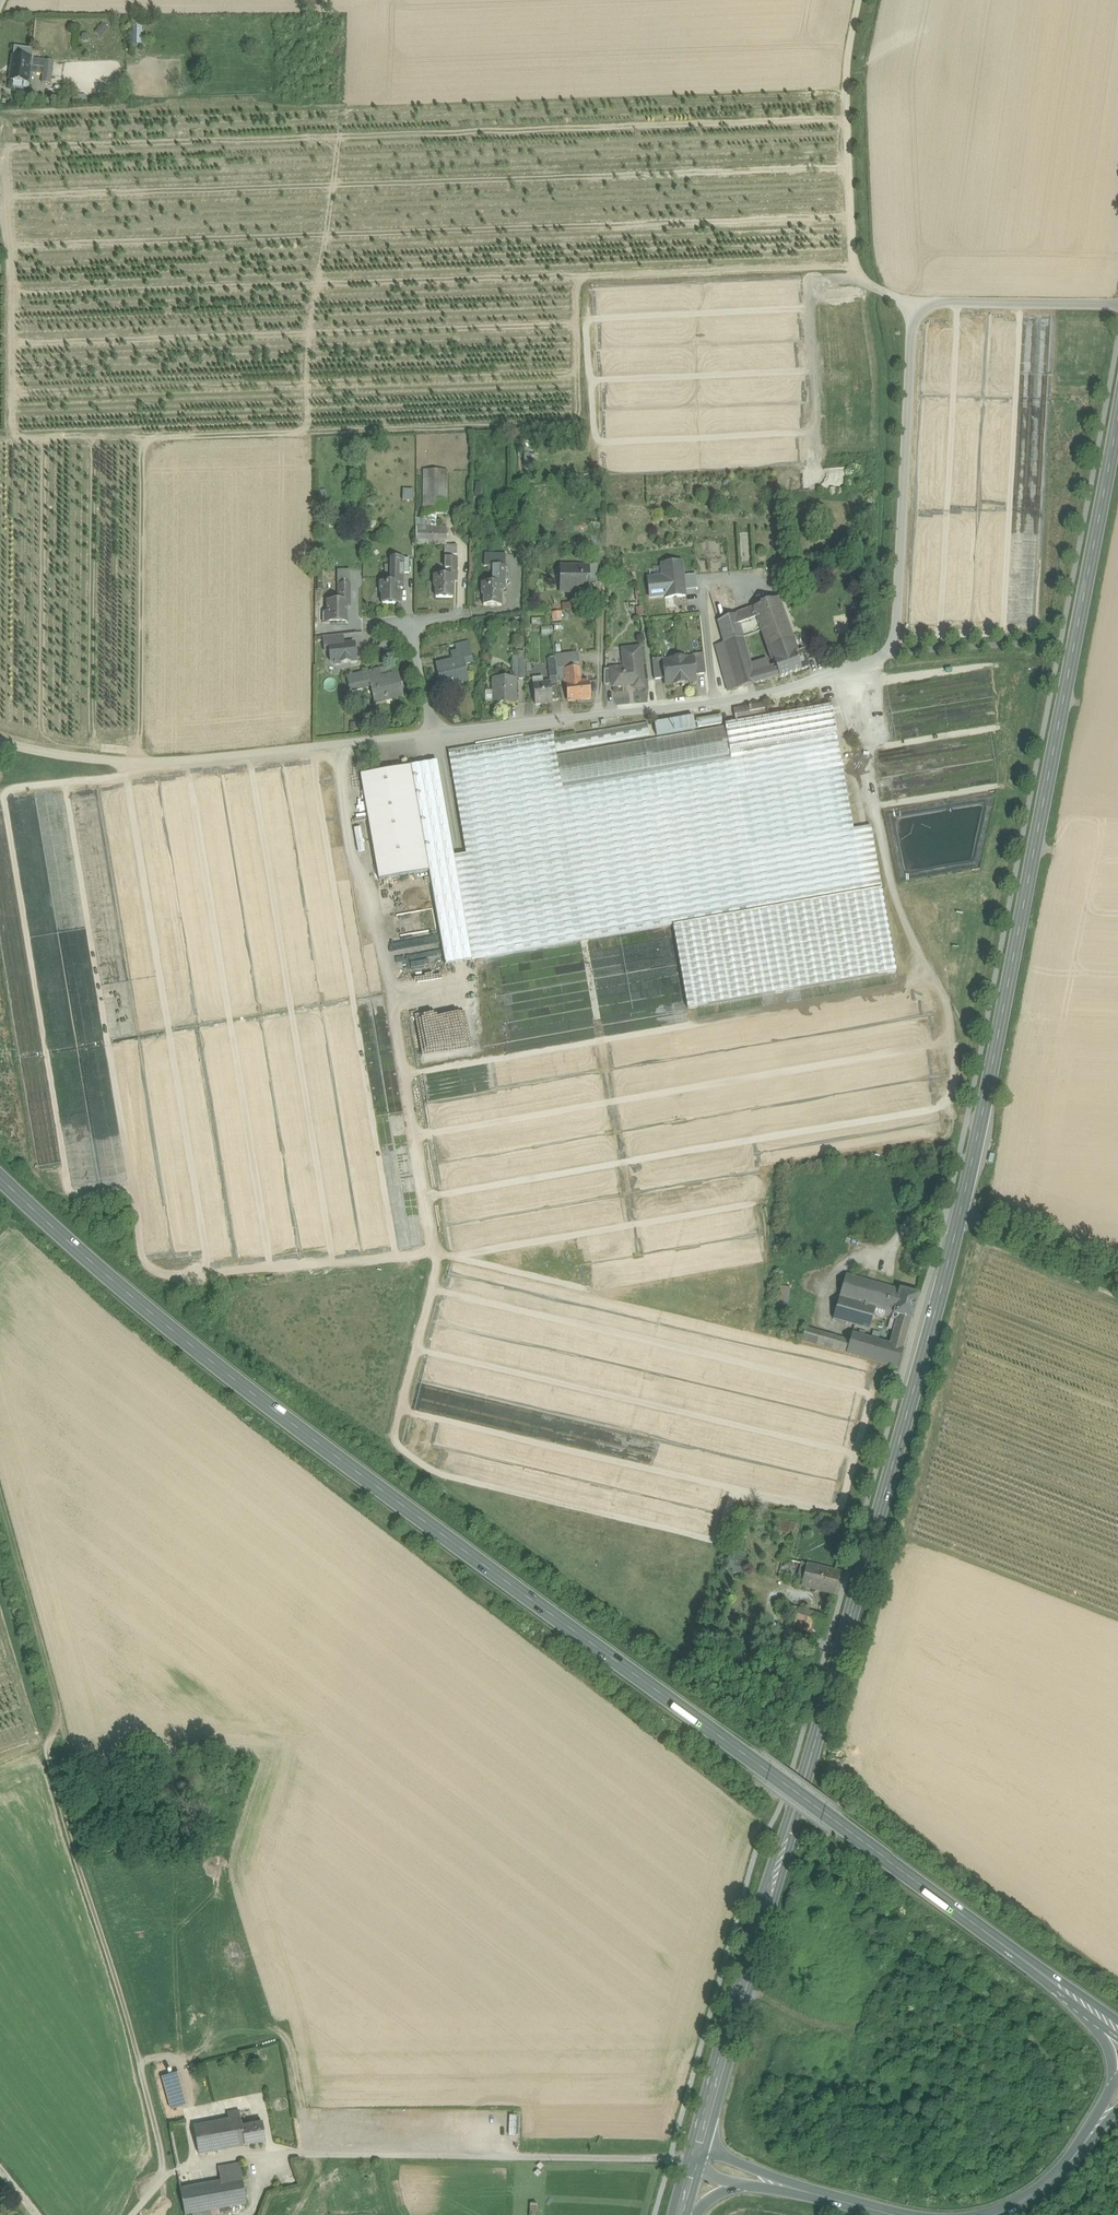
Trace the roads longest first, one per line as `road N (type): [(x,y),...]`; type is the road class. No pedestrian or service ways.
road 1 (primary): [(0,1178),(274,1412),(1083,2005)]
road 2 (primary): [(698,2147),(960,1215)]
road 3 (primary): [(960,1215),(1117,416)]
road 4 (track): [(130,760),(142,894),(133,1241),(148,1275),(173,1285),(437,1272)]
road 5 (track): [(172,2181),(144,2059),(48,1752),(61,1728),(0,1464)]
road 6 (residential): [(719,698),(893,656),(918,301),(1117,303)]
road 7 (track): [(344,741),(437,1253),(384,1442)]
road 8 (track): [(390,984),(907,889),(929,911),(950,1056)]
road 9 (residential): [(0,743),(167,764),(436,735)]
road 10 (track): [(863,0),(846,86),(857,262),(871,284),(918,301)]
road 11 (residential): [(436,735),(719,698)]
road 12 (unclassified): [(960,1215),(1117,1279)]

